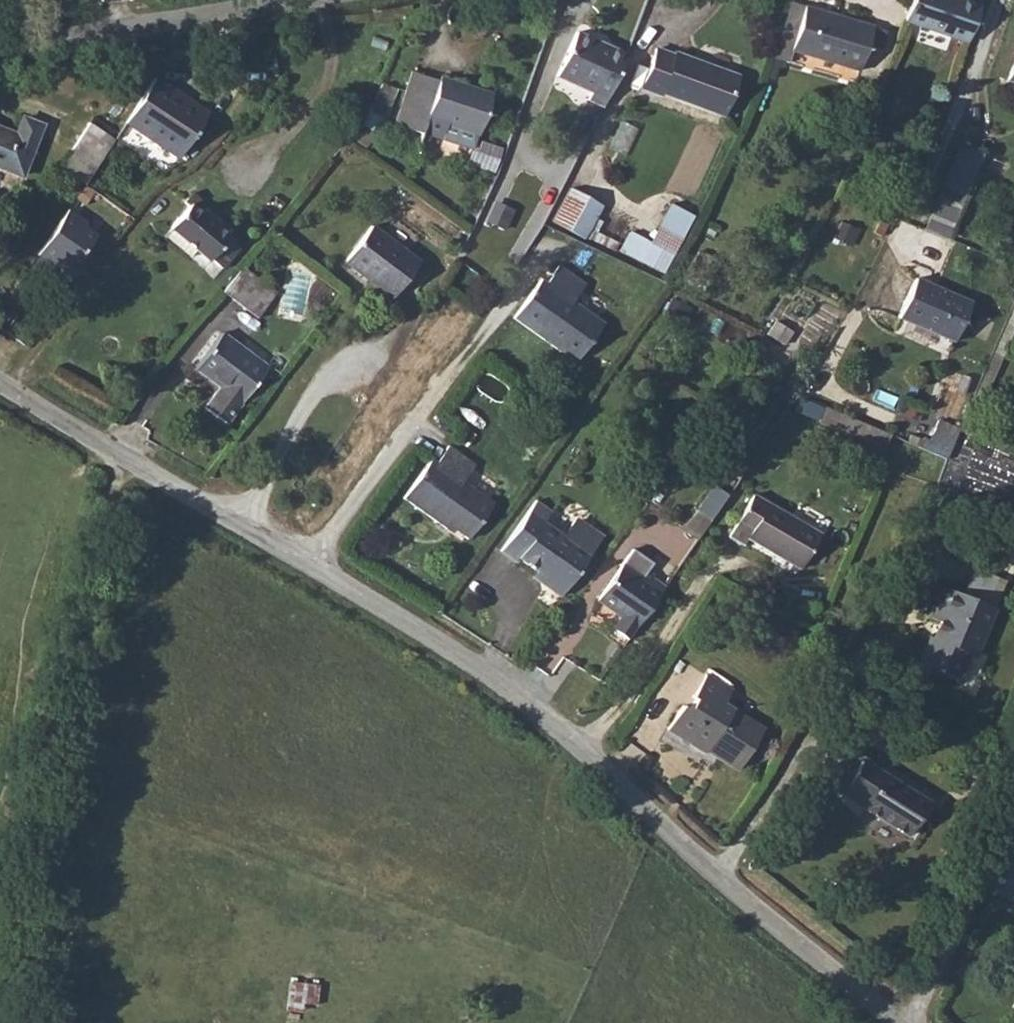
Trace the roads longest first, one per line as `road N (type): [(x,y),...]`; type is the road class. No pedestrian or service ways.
road 1 (residential): [(894,1022),(615,778),(469,664),(0,383)]
road 2 (track): [(50,1022),(25,767),(34,710),(98,535),(118,454)]
road 3 (residential): [(993,0),(892,253),(823,366),(833,392),(916,428)]
road 4 (residential): [(316,0),(0,49)]
road 5 (residential): [(912,1022),(1013,785)]

